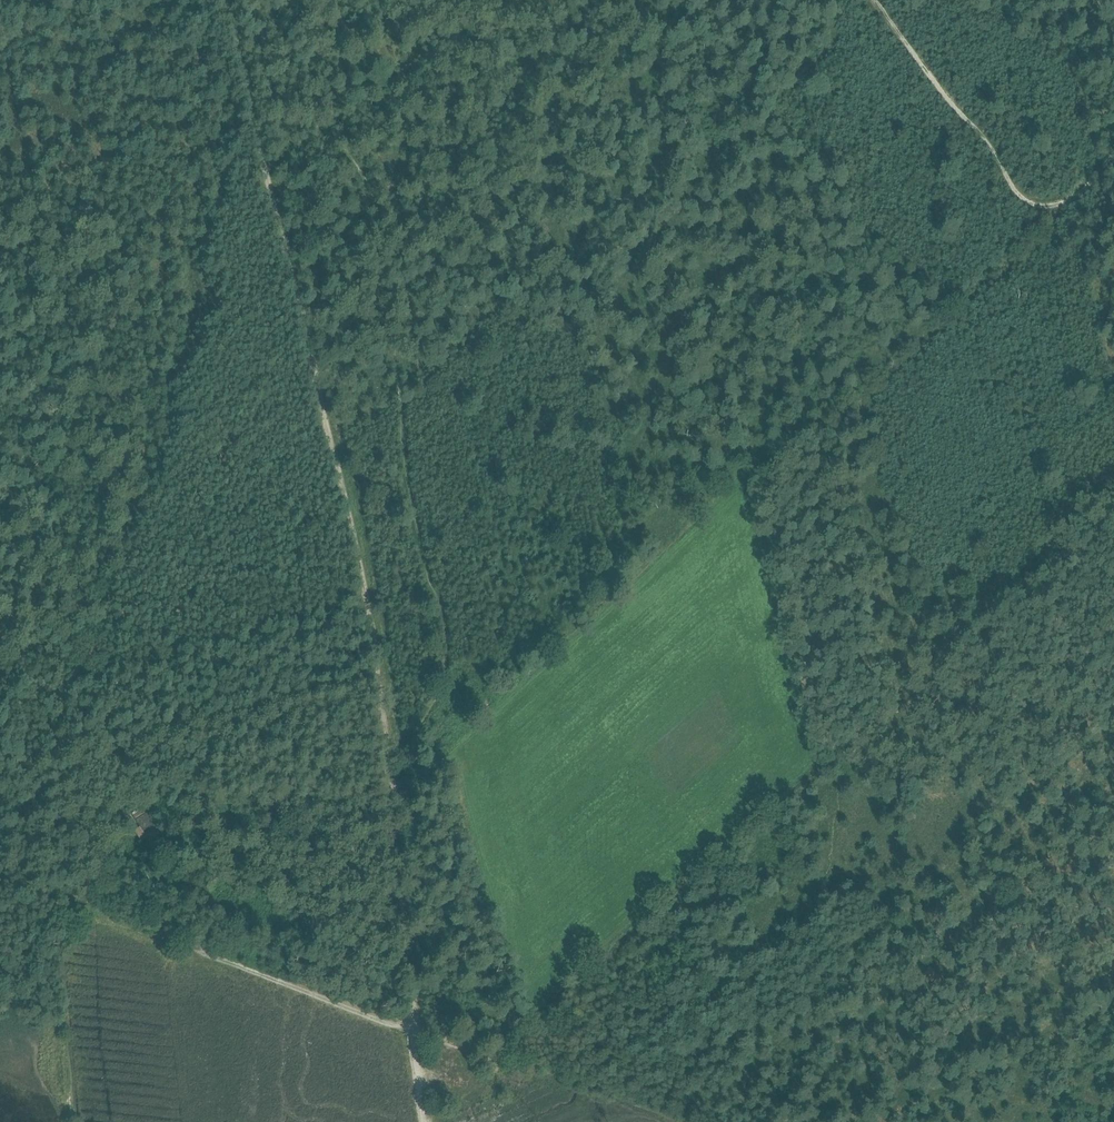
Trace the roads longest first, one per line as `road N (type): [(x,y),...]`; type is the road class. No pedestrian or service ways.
road 1 (track): [(412,1013),(383,660),(225,0)]
road 2 (track): [(1113,160),(1074,195),(1039,205),(873,0)]
road 3 (track): [(108,910),(412,1013)]
road 4 (track): [(412,1013),(698,1121)]

